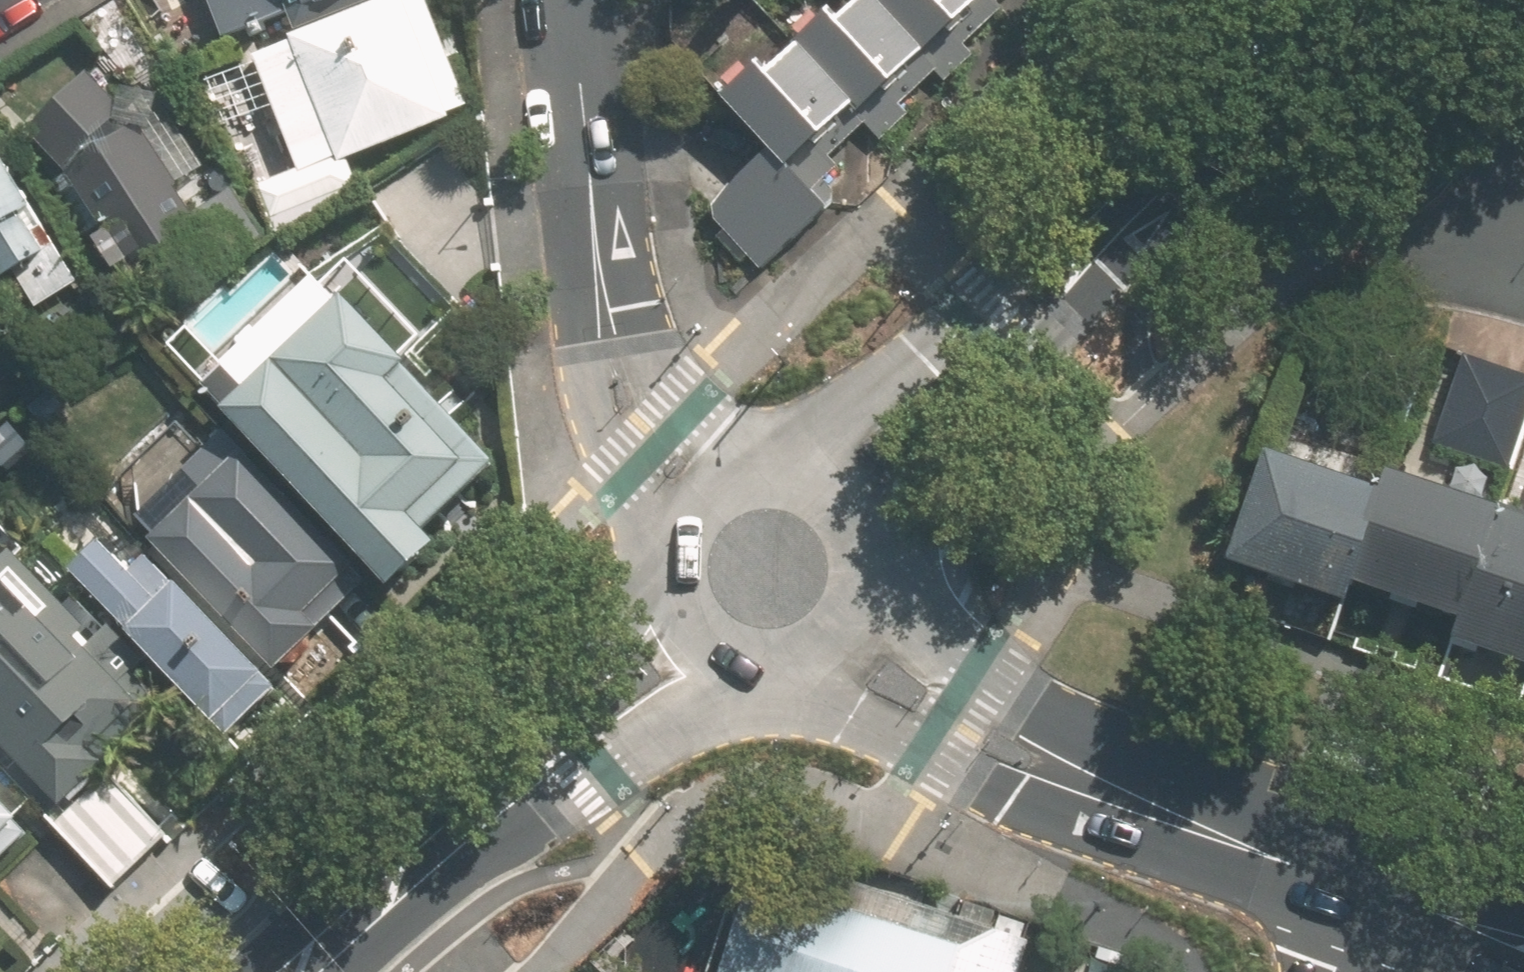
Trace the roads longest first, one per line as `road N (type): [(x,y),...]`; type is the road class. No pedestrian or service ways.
road 1 (secondary): [(1361,876),(1147,823),(1032,780),(820,676)]
road 2 (secondary): [(893,584),(918,615),(1002,679),(1361,876)]
road 3 (secondary): [(800,445),(856,405),(994,281),(1130,216)]
road 4 (secondary): [(1130,216),(1052,337),(883,510)]
road 5 (secondary): [(744,683),(421,850)]
road 6 (secondary): [(421,850),(521,702),(649,571)]
road 7 (secondary): [(1130,216),(1349,0)]
road 8 (residential): [(603,292),(577,0)]
road 9 (residential): [(654,530),(601,404),(603,292)]
road 10 (residential): [(603,292),(679,391),(764,442)]
road 11 (secondary): [(292,971),(421,850)]
road 12 (secondary): [(1361,876),(1523,933)]
road 13 (secondary): [(744,683),(708,668),(678,642),(658,609),(649,571)]
road 14 (secondary): [(654,530),(695,468),(764,442)]
road 15 (secondary): [(893,584),(880,623),(855,655),(820,676)]

